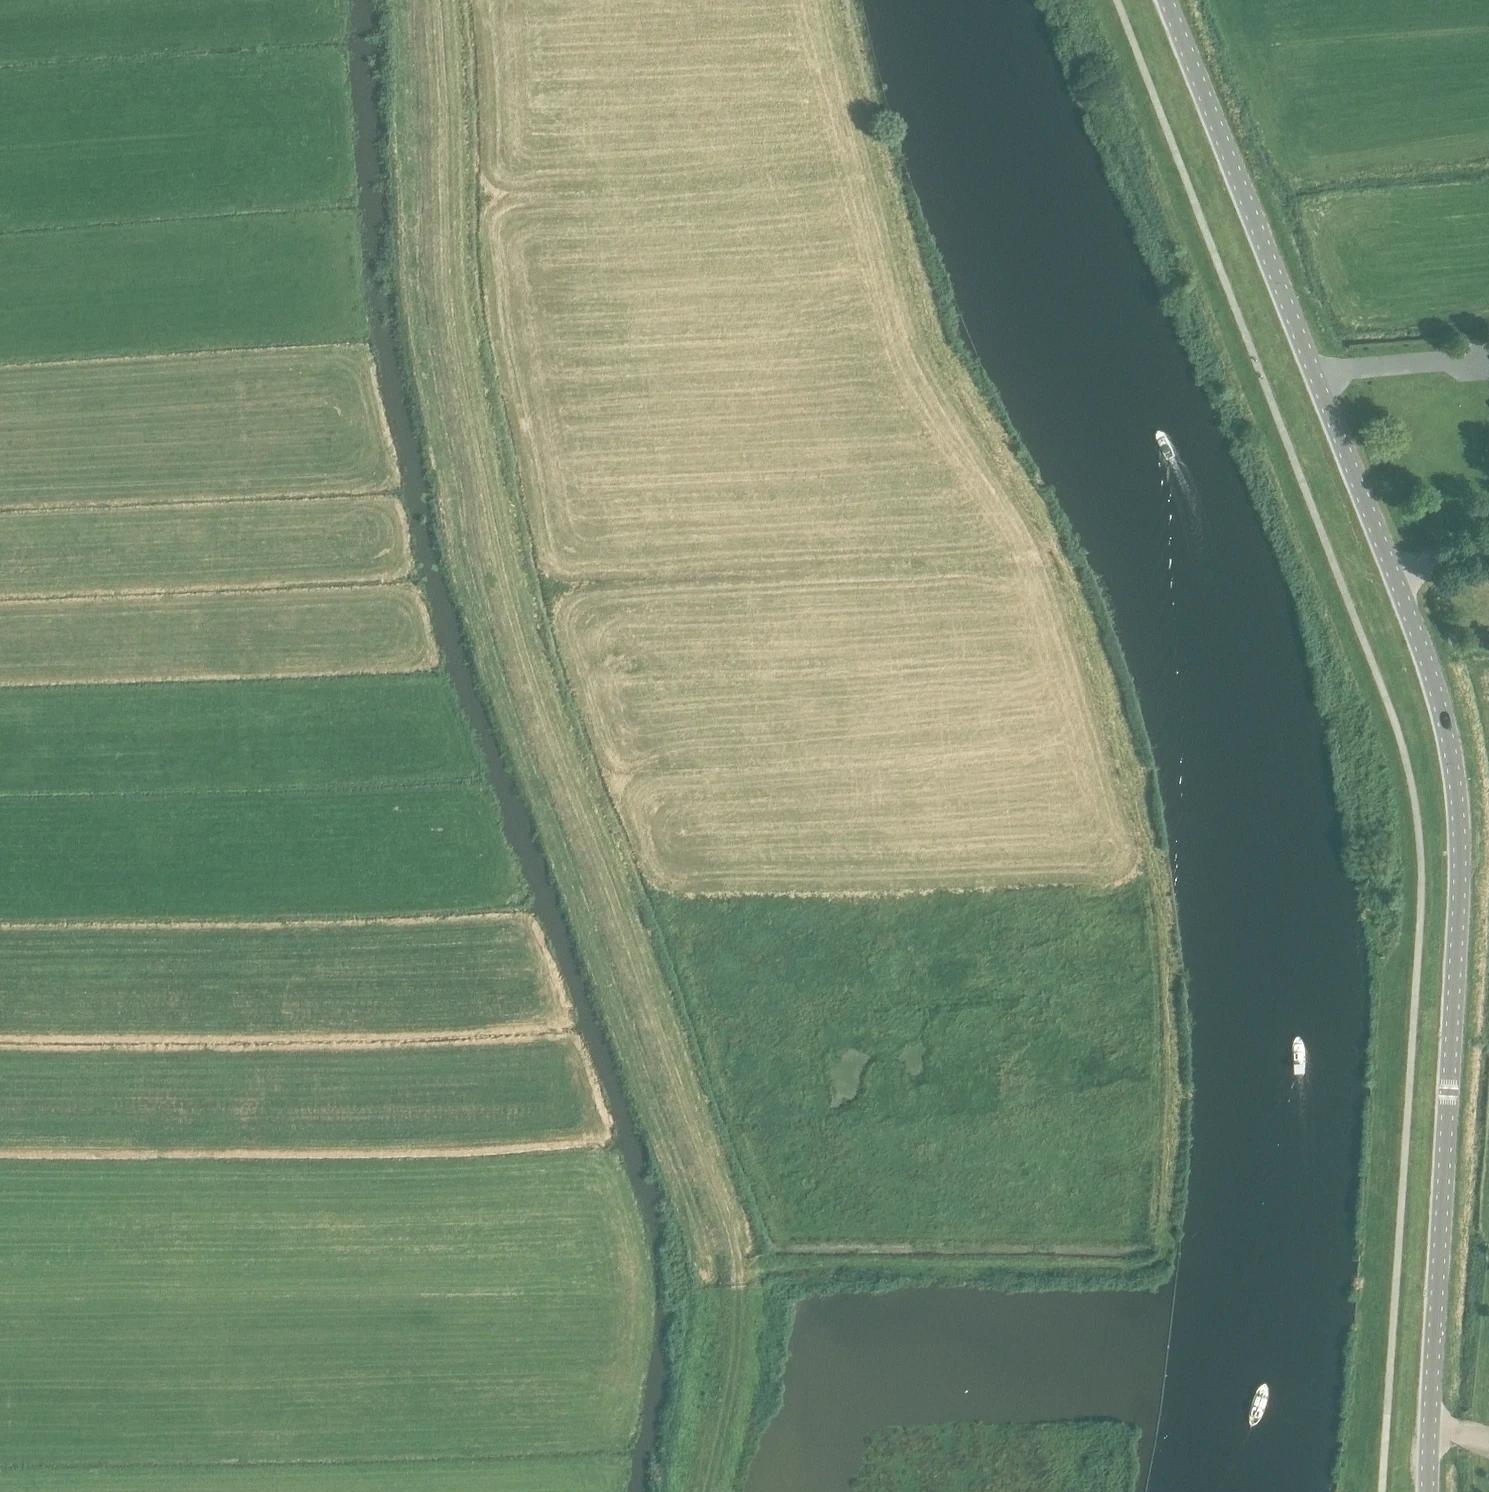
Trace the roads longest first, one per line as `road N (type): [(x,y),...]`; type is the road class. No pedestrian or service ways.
road 1 (tertiary): [(1432,1491),(1460,878),(1457,786),(1440,693),(1167,0)]

